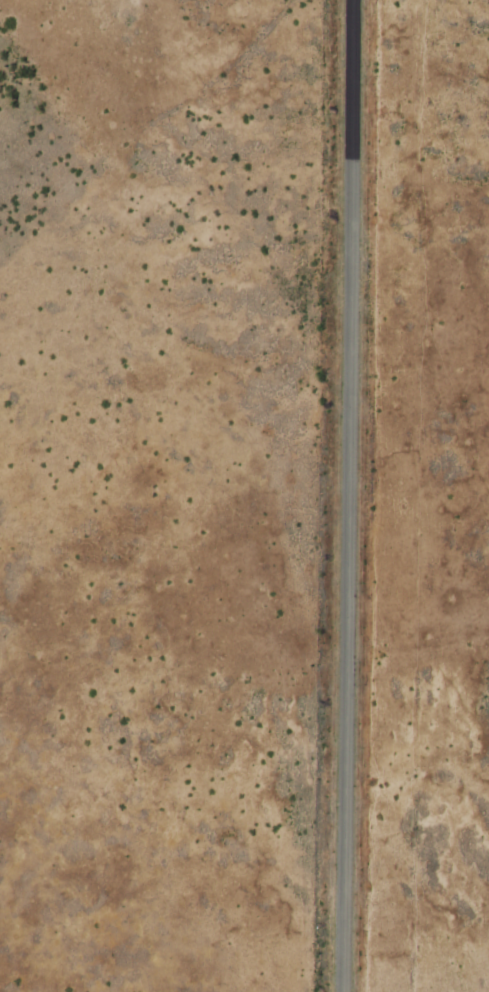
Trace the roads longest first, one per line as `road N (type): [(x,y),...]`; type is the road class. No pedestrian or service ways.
road 1 (tertiary): [(350,0),(341,991)]
road 2 (track): [(0,556),(139,483),(293,363),(348,340)]

